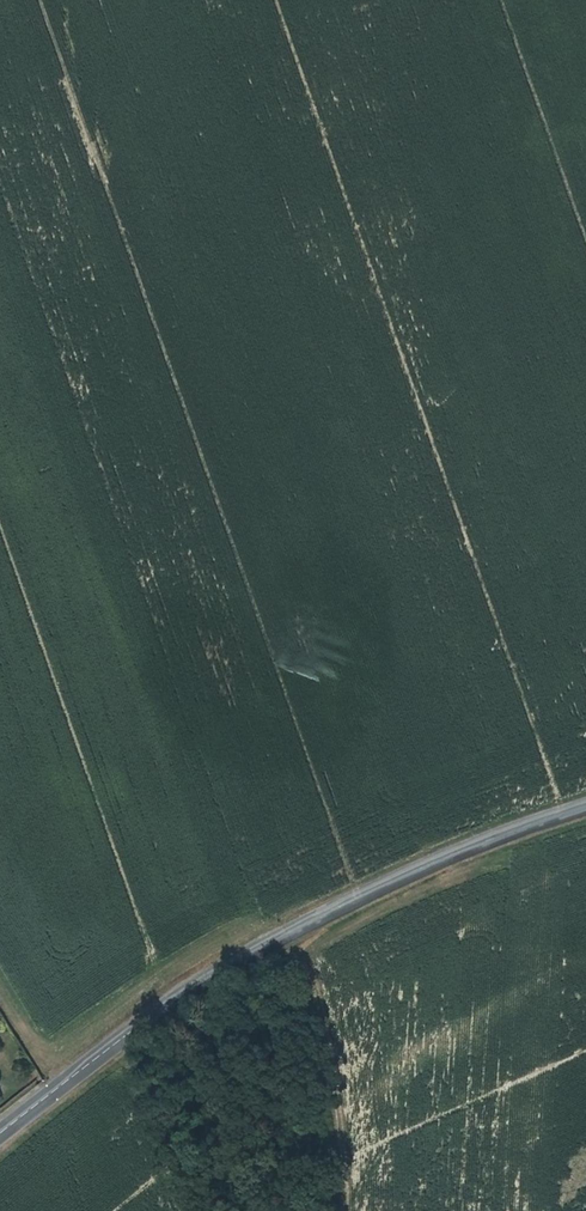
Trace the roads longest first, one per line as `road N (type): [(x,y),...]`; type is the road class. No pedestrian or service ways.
road 1 (tertiary): [(585,807),(463,851),(301,926),(116,1043),(0,1136)]

